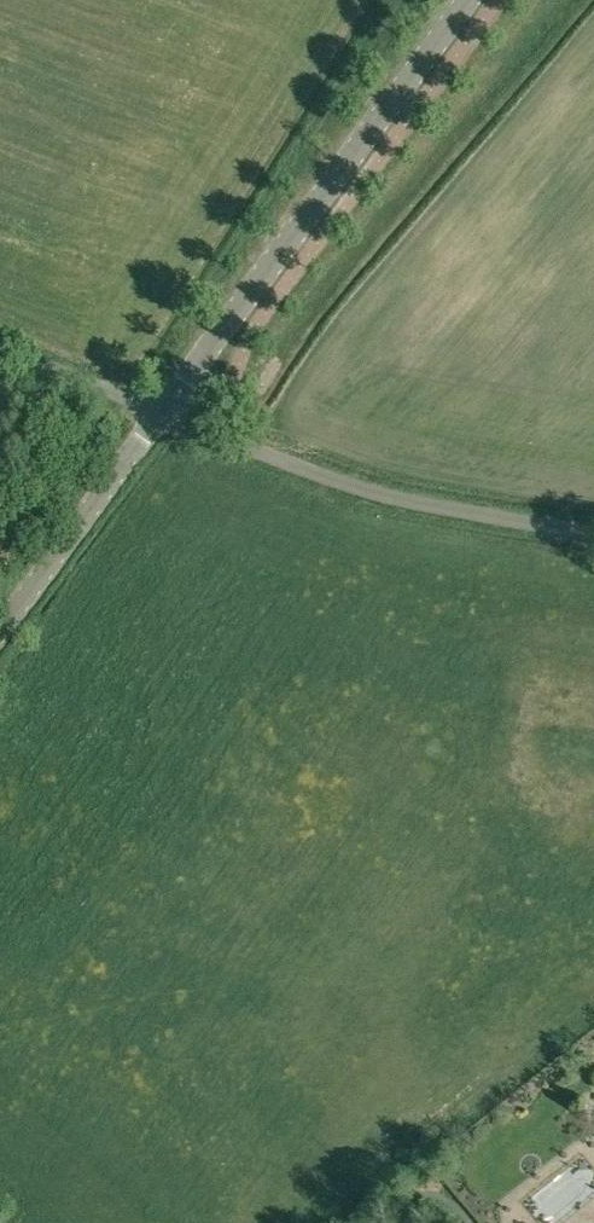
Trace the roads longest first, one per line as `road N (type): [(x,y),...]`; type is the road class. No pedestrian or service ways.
road 1 (unclassified): [(153,419),(466,0)]
road 2 (unclassified): [(593,536),(376,498),(153,419)]
road 3 (unclassified): [(0,627),(153,419)]
road 4 (unclassified): [(153,419),(0,360)]

